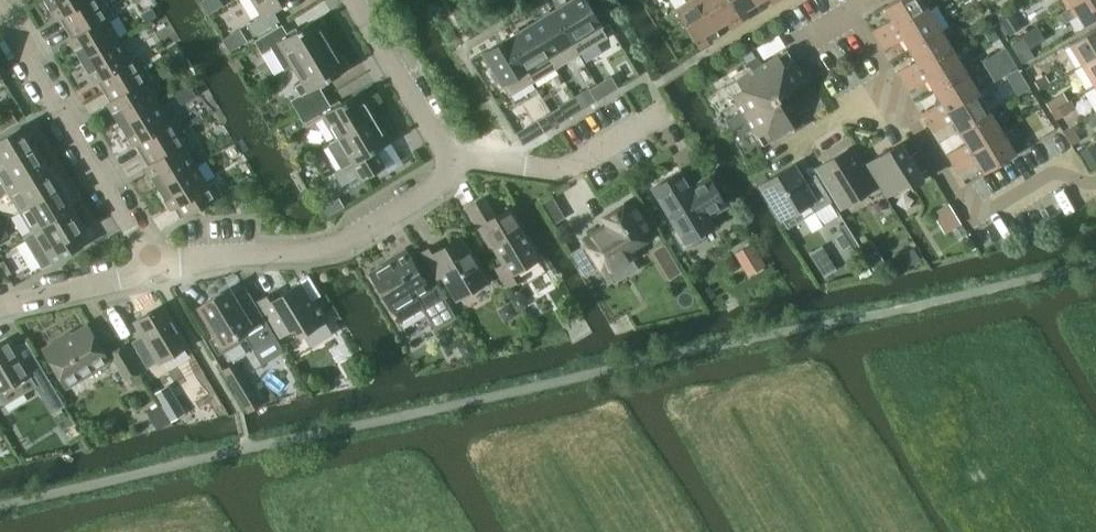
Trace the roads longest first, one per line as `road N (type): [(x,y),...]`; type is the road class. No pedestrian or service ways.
road 1 (residential): [(154,269),(336,247),(436,184),(446,161)]
road 2 (residential): [(154,269),(0,14)]
road 3 (residential): [(896,93),(972,215),(1049,173),(1095,182)]
road 4 (residential): [(446,161),(559,173),(666,112)]
road 5 (residential): [(446,161),(352,0)]
road 6 (residential): [(0,303),(154,269)]
road 7 (residential): [(785,153),(896,93)]

